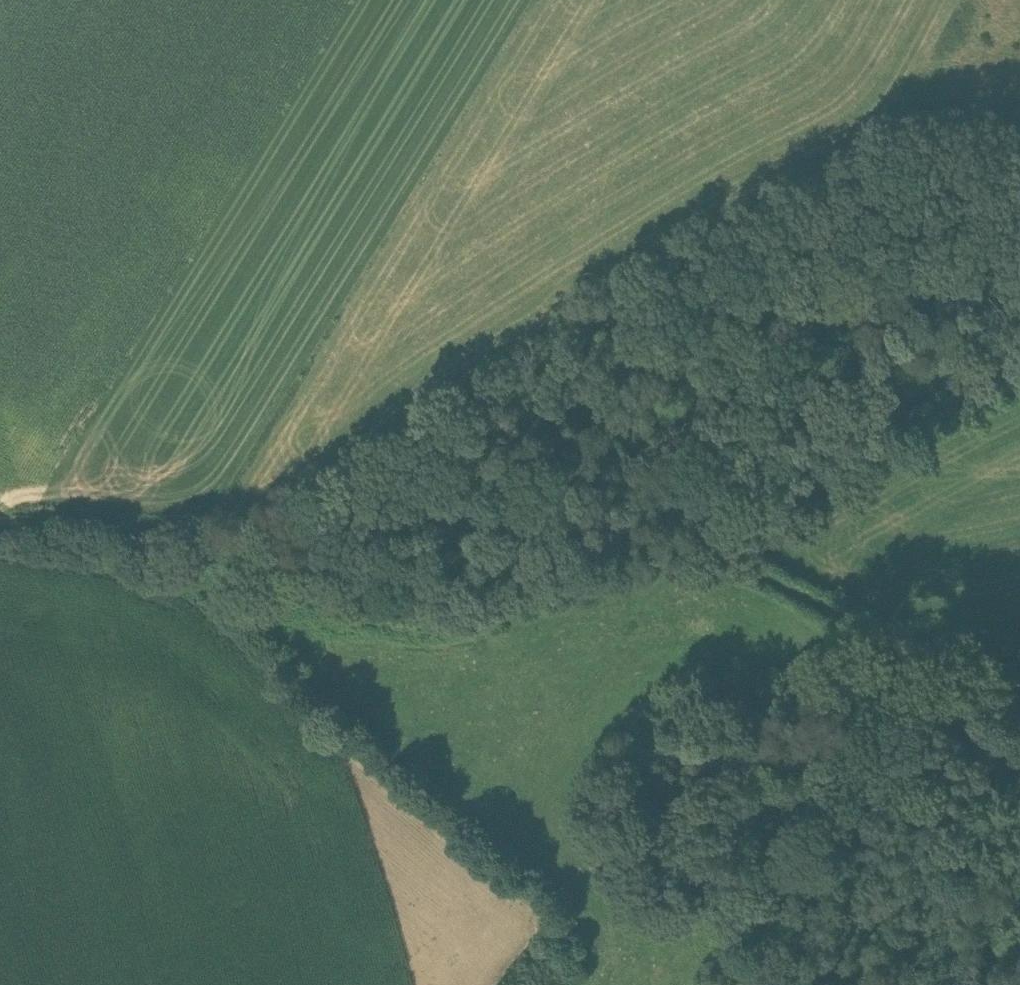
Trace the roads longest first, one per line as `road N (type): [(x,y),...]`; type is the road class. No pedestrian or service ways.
road 1 (track): [(1019,659),(865,622),(699,549),(533,590),(468,597),(350,576),(226,538),(67,517),(0,519)]

